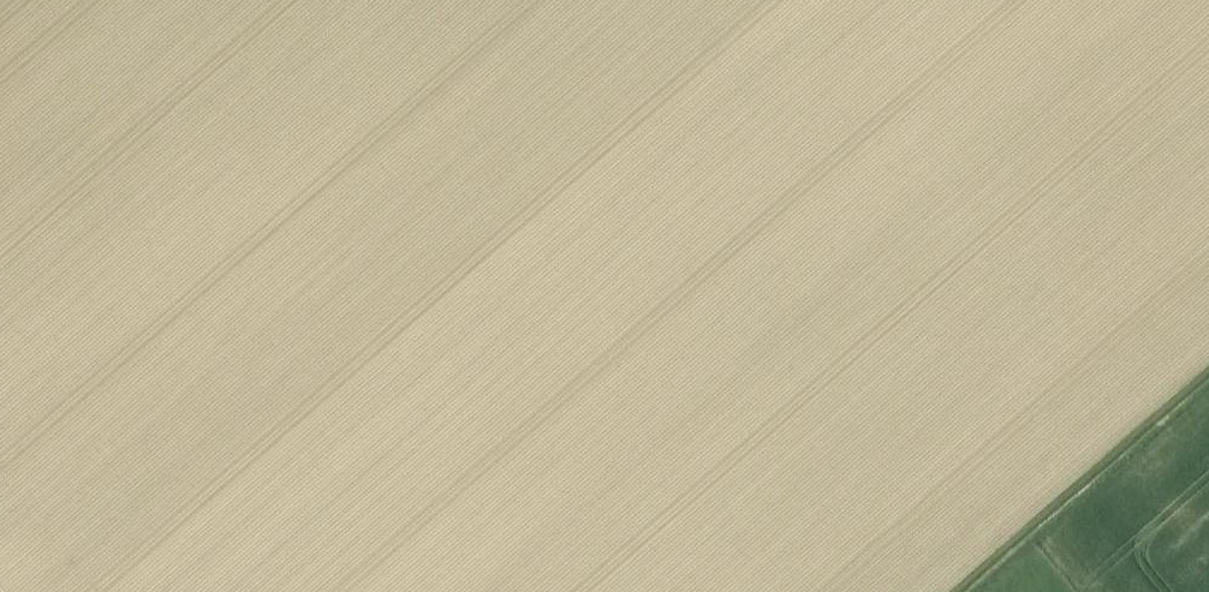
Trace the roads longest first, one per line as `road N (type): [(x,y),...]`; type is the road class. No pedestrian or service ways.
road 1 (track): [(1208,402),(990,591)]

